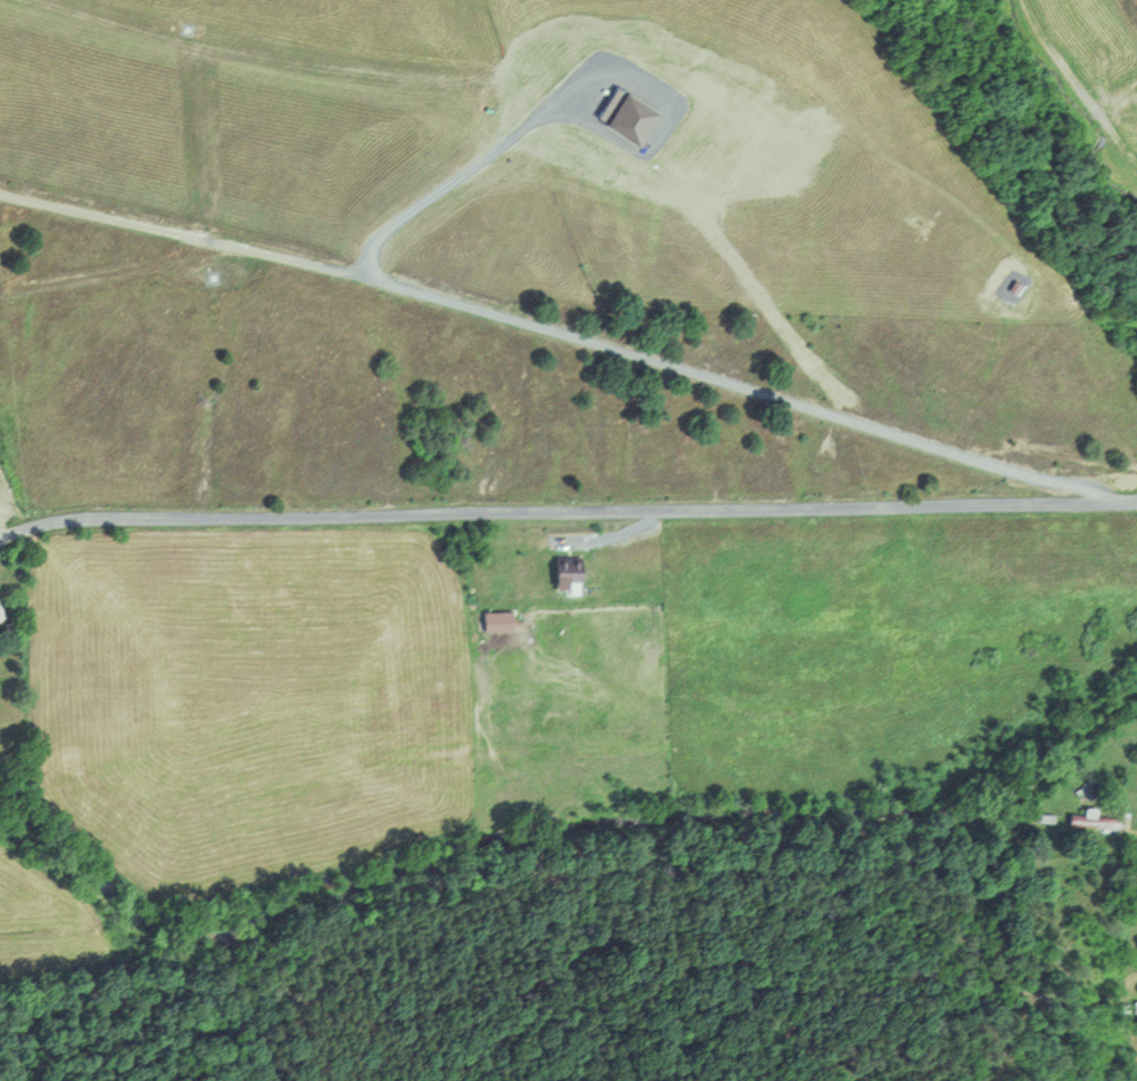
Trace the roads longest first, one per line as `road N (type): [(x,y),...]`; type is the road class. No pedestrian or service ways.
road 1 (tertiary): [(1136,500),(102,520),(0,538)]

